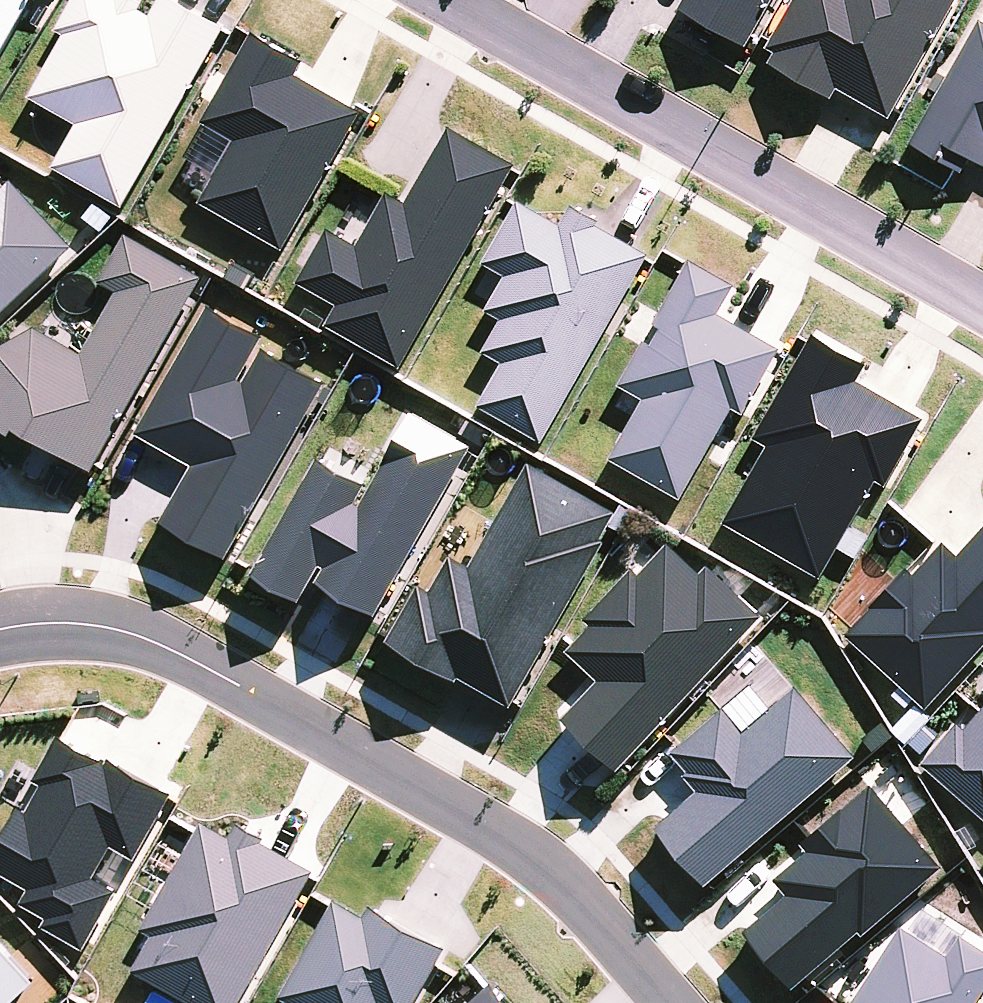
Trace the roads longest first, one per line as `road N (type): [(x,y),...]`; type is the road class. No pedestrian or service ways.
road 1 (residential): [(670,1002),(548,866),(240,687),(108,627),(45,622),(0,630)]
road 2 (residential): [(450,0),(982,304)]

